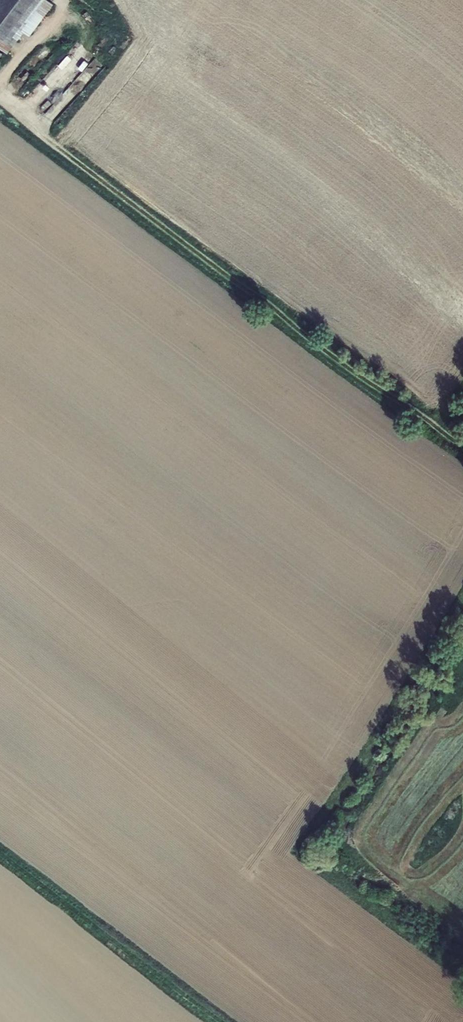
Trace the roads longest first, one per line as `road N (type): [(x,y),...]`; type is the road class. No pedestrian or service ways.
road 1 (track): [(51,144),(462,449)]

